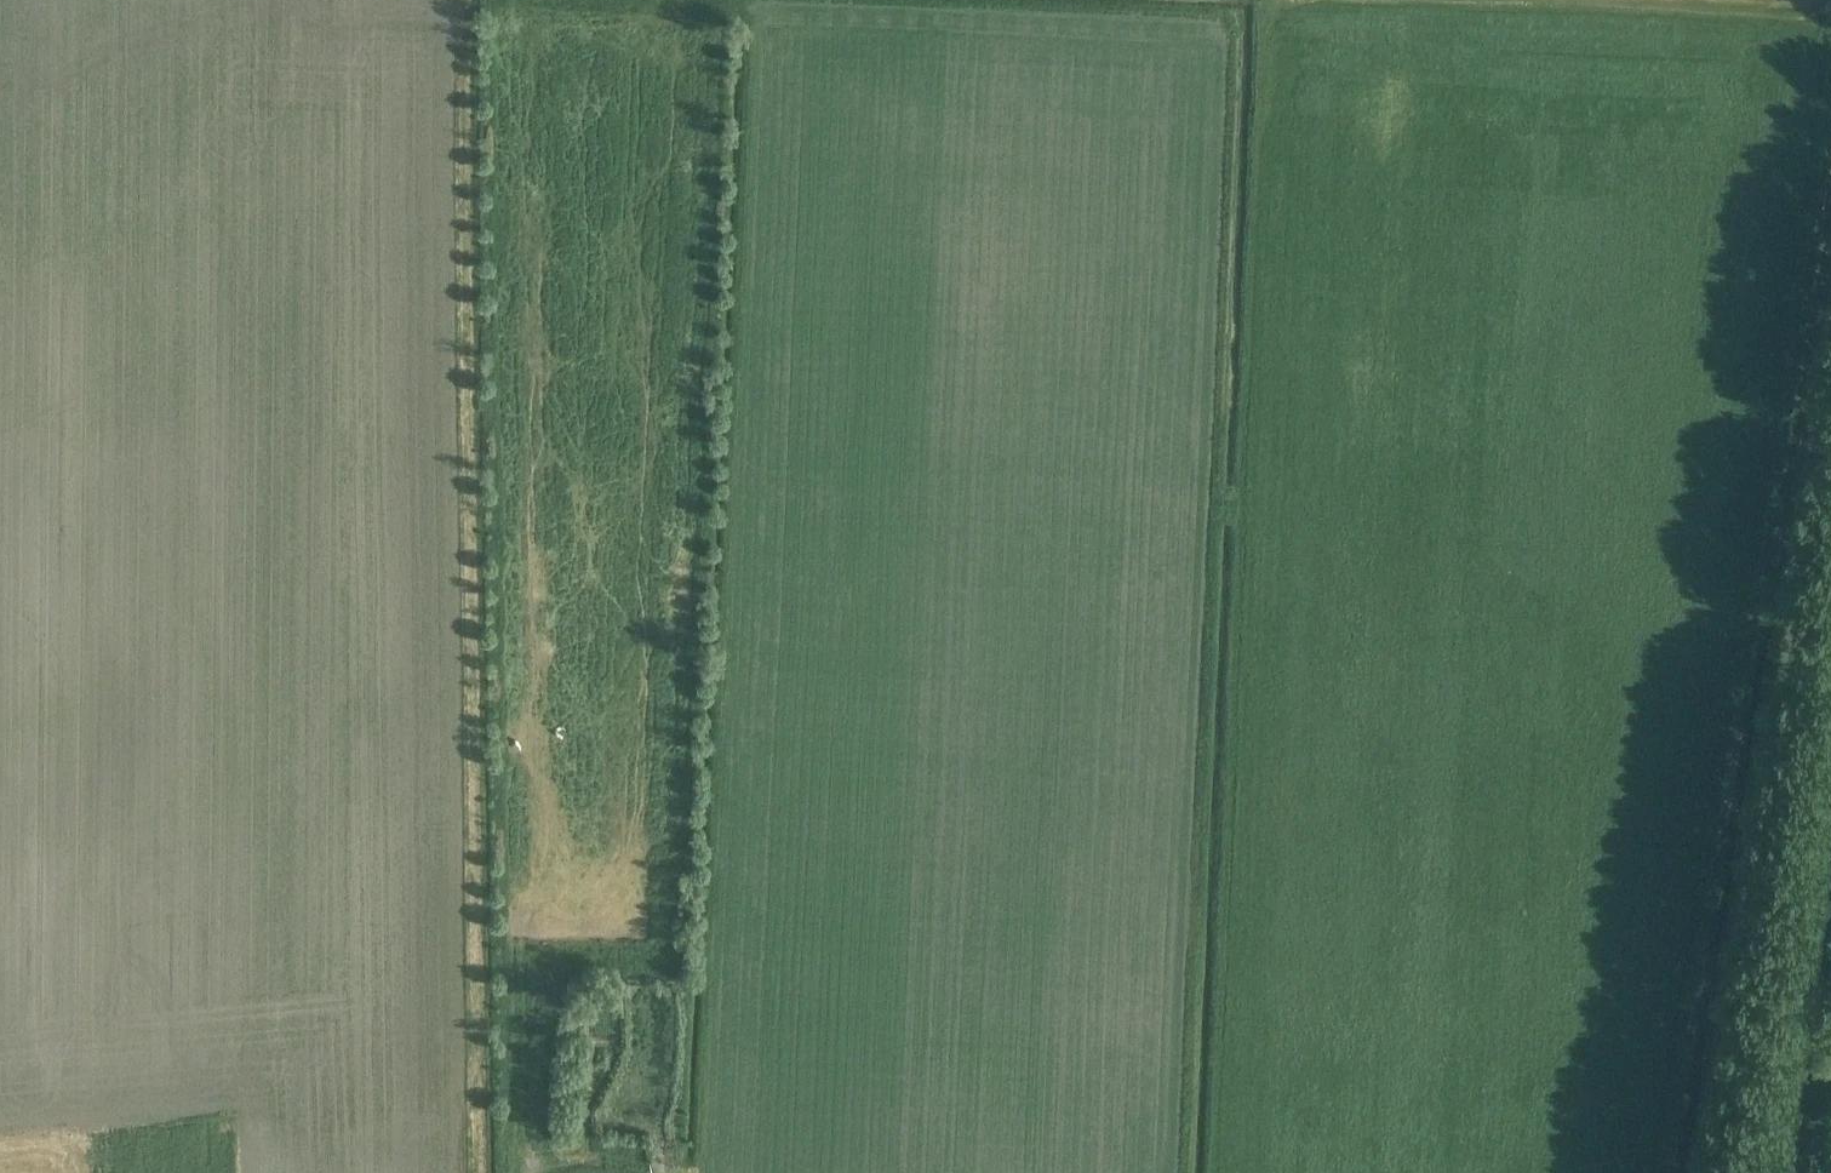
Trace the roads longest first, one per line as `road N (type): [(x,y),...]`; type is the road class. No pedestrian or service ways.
road 1 (unclassified): [(1767,1172),(1830,755)]

